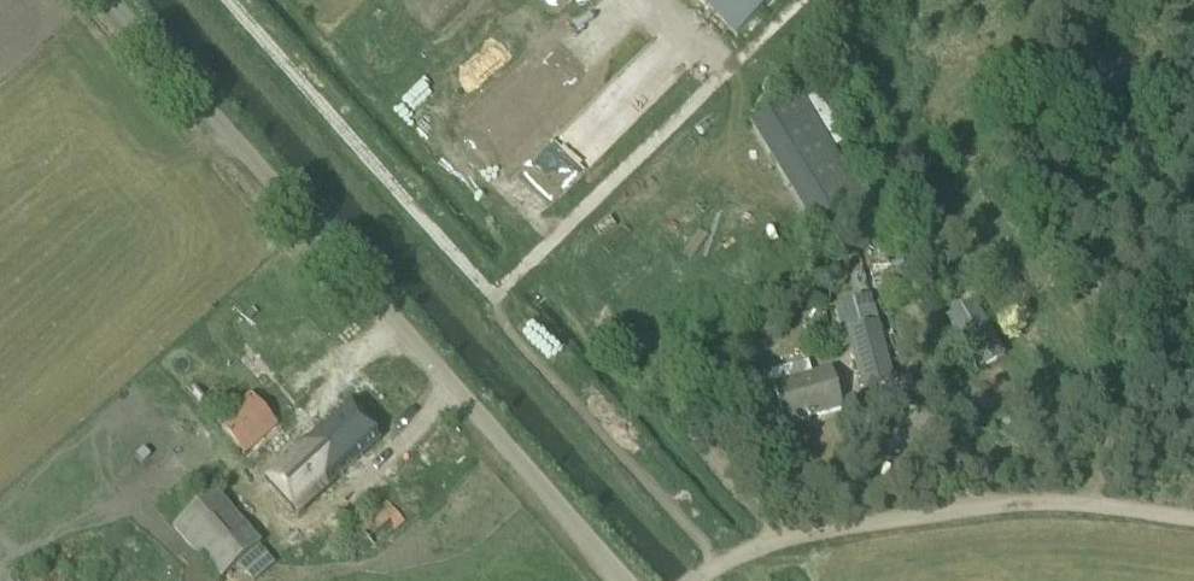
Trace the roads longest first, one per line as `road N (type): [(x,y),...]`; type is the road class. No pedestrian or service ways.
road 1 (unclassified): [(621,580),(107,0)]
road 2 (unclassified): [(698,580),(779,538),(886,516),(1086,505),(1193,520)]

